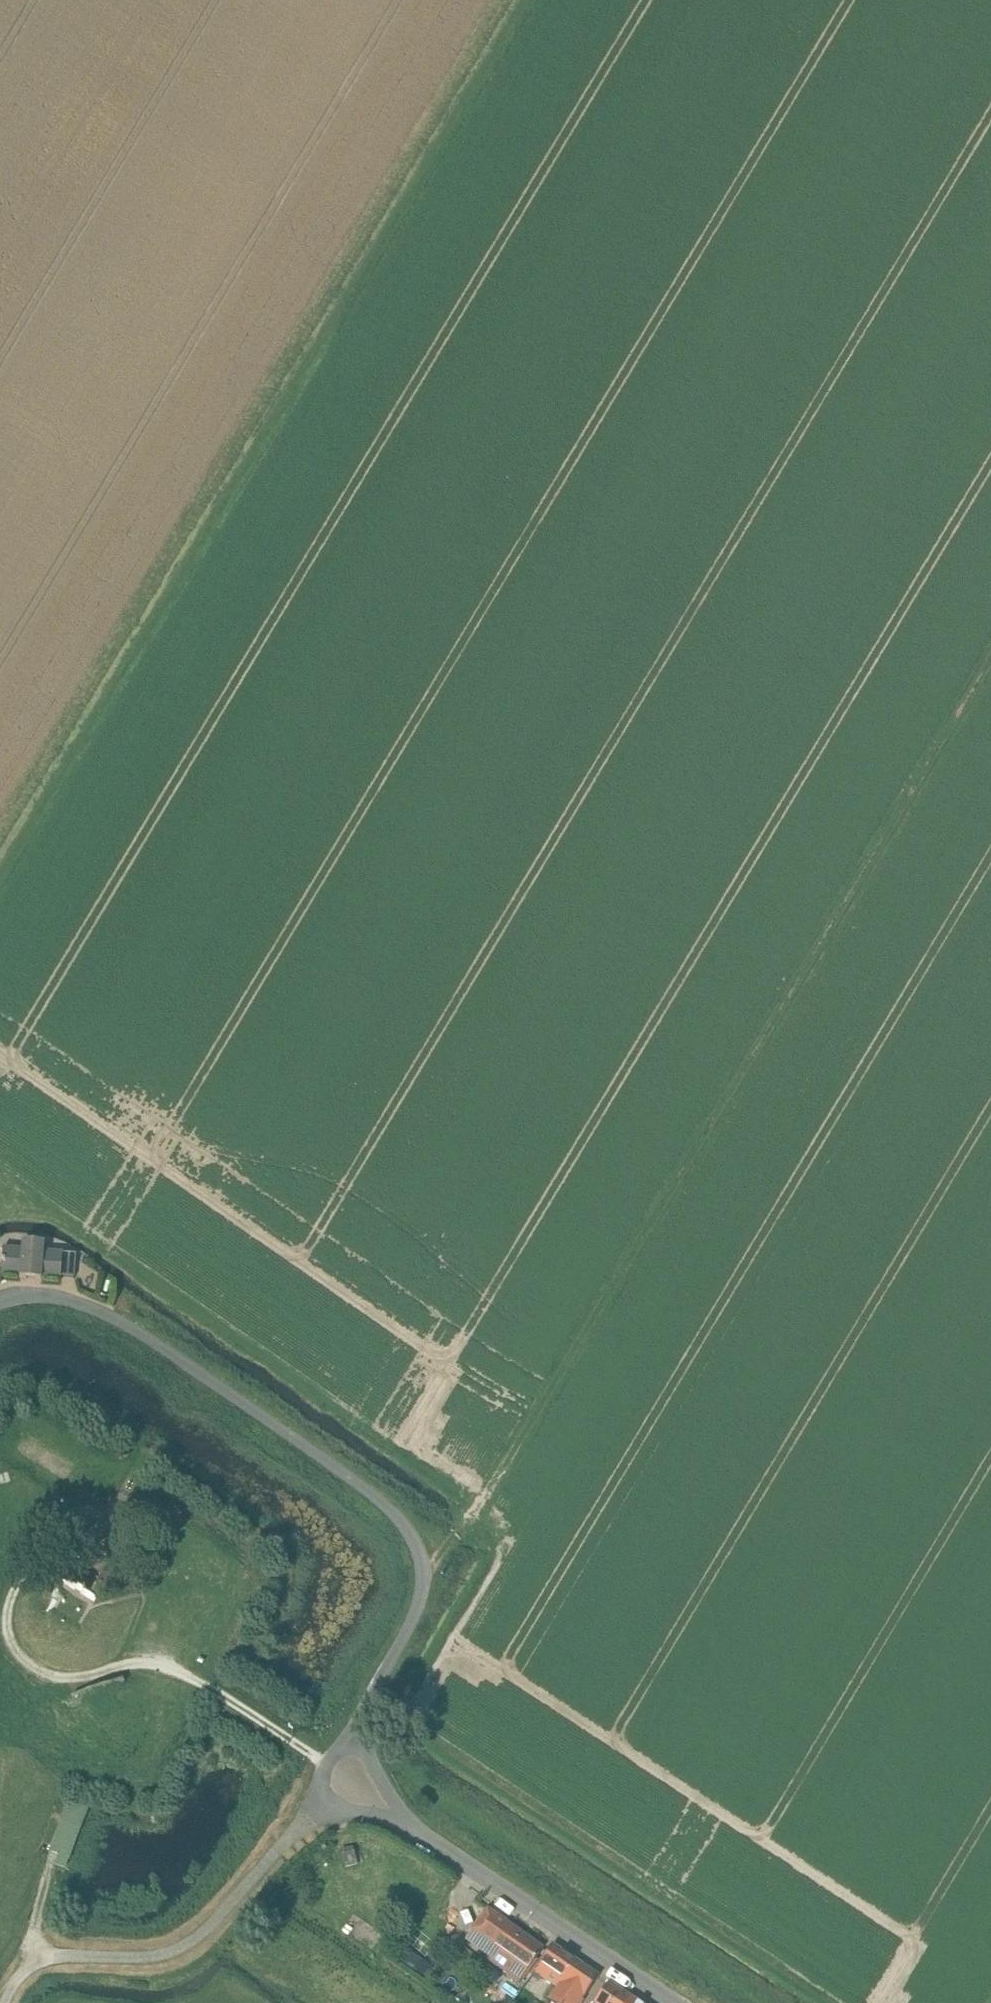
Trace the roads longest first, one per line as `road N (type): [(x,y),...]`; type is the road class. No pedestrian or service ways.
road 1 (track): [(990,668),(464,1549),(427,1577)]
road 2 (unclassified): [(359,1739),(427,1577),(391,1515),(92,1308),(44,1296),(0,1303)]
road 3 (unclassified): [(13,1983),(57,1956),(163,1956),(200,1936),(324,1807)]
road 4 (unclassified): [(667,2002),(396,1818)]

